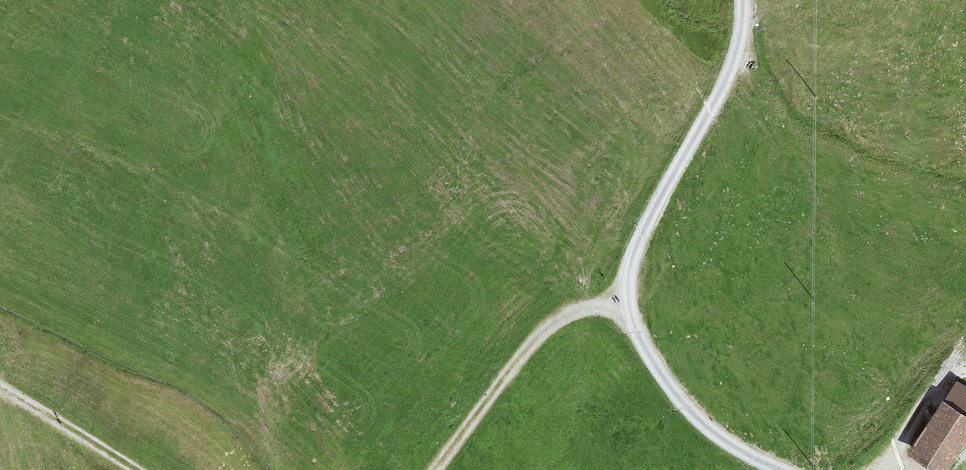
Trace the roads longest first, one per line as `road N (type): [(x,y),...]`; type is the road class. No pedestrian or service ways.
road 1 (track): [(622,307),(644,227),(729,75),(743,0)]
road 2 (track): [(435,469),(529,344),(580,311),(622,307)]
road 3 (track): [(622,307),(701,428),(775,469)]
road 4 (track): [(0,388),(135,469)]

